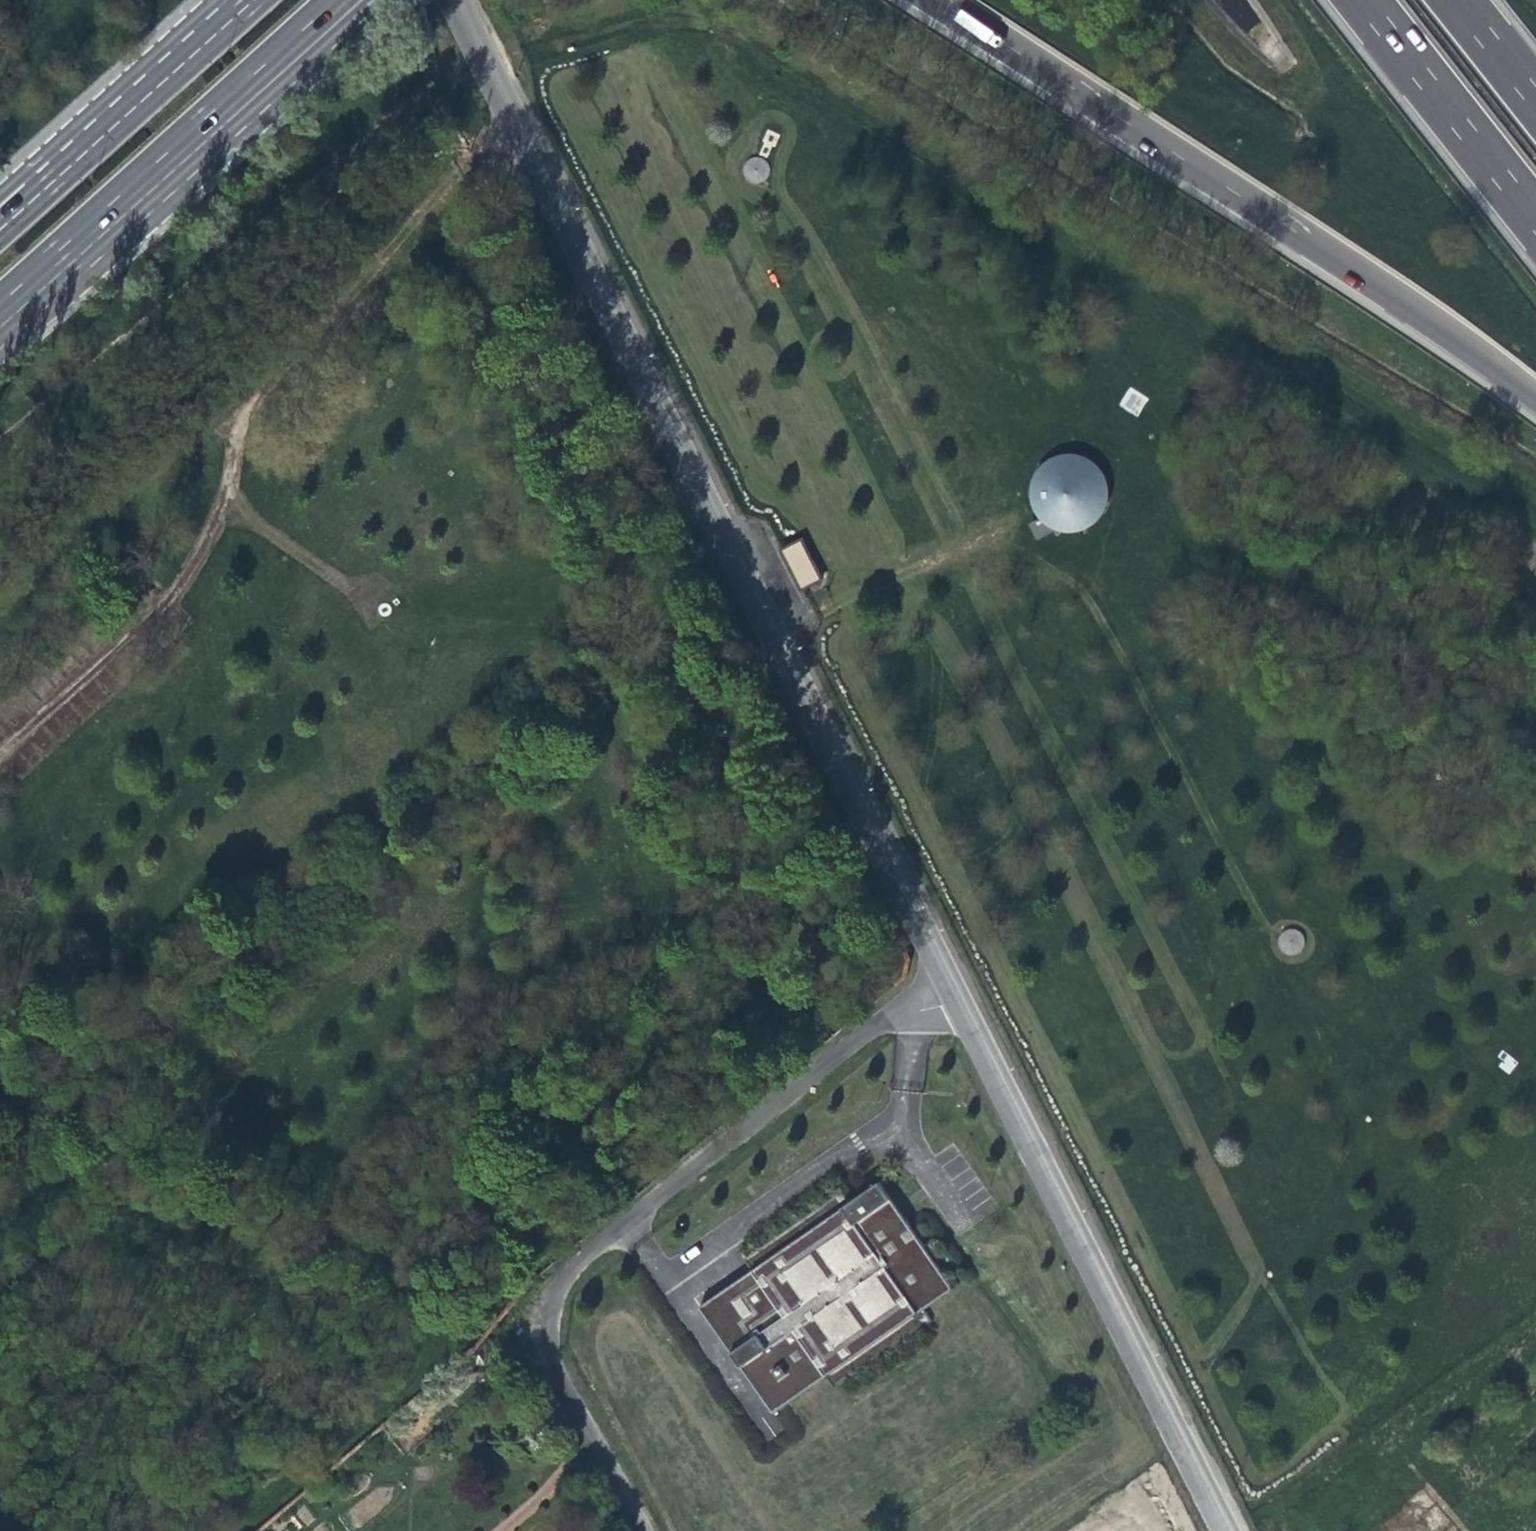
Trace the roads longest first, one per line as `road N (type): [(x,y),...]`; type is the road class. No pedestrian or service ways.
road 1 (unclassified): [(951,987),(451,0)]
road 2 (unclassified): [(641,1530),(544,1358),(565,1282),(639,1210),(884,1018),(951,987)]
road 3 (motorway): [(938,0),(1535,395)]
road 4 (unclassified): [(1220,1530),(951,987)]
road 5 (primary): [(0,310),(345,1)]
road 6 (motorway): [(1366,0),(1535,215)]
road 7 (primary): [(249,0),(60,173)]
road 8 (motorway): [(1535,95),(1461,0)]

